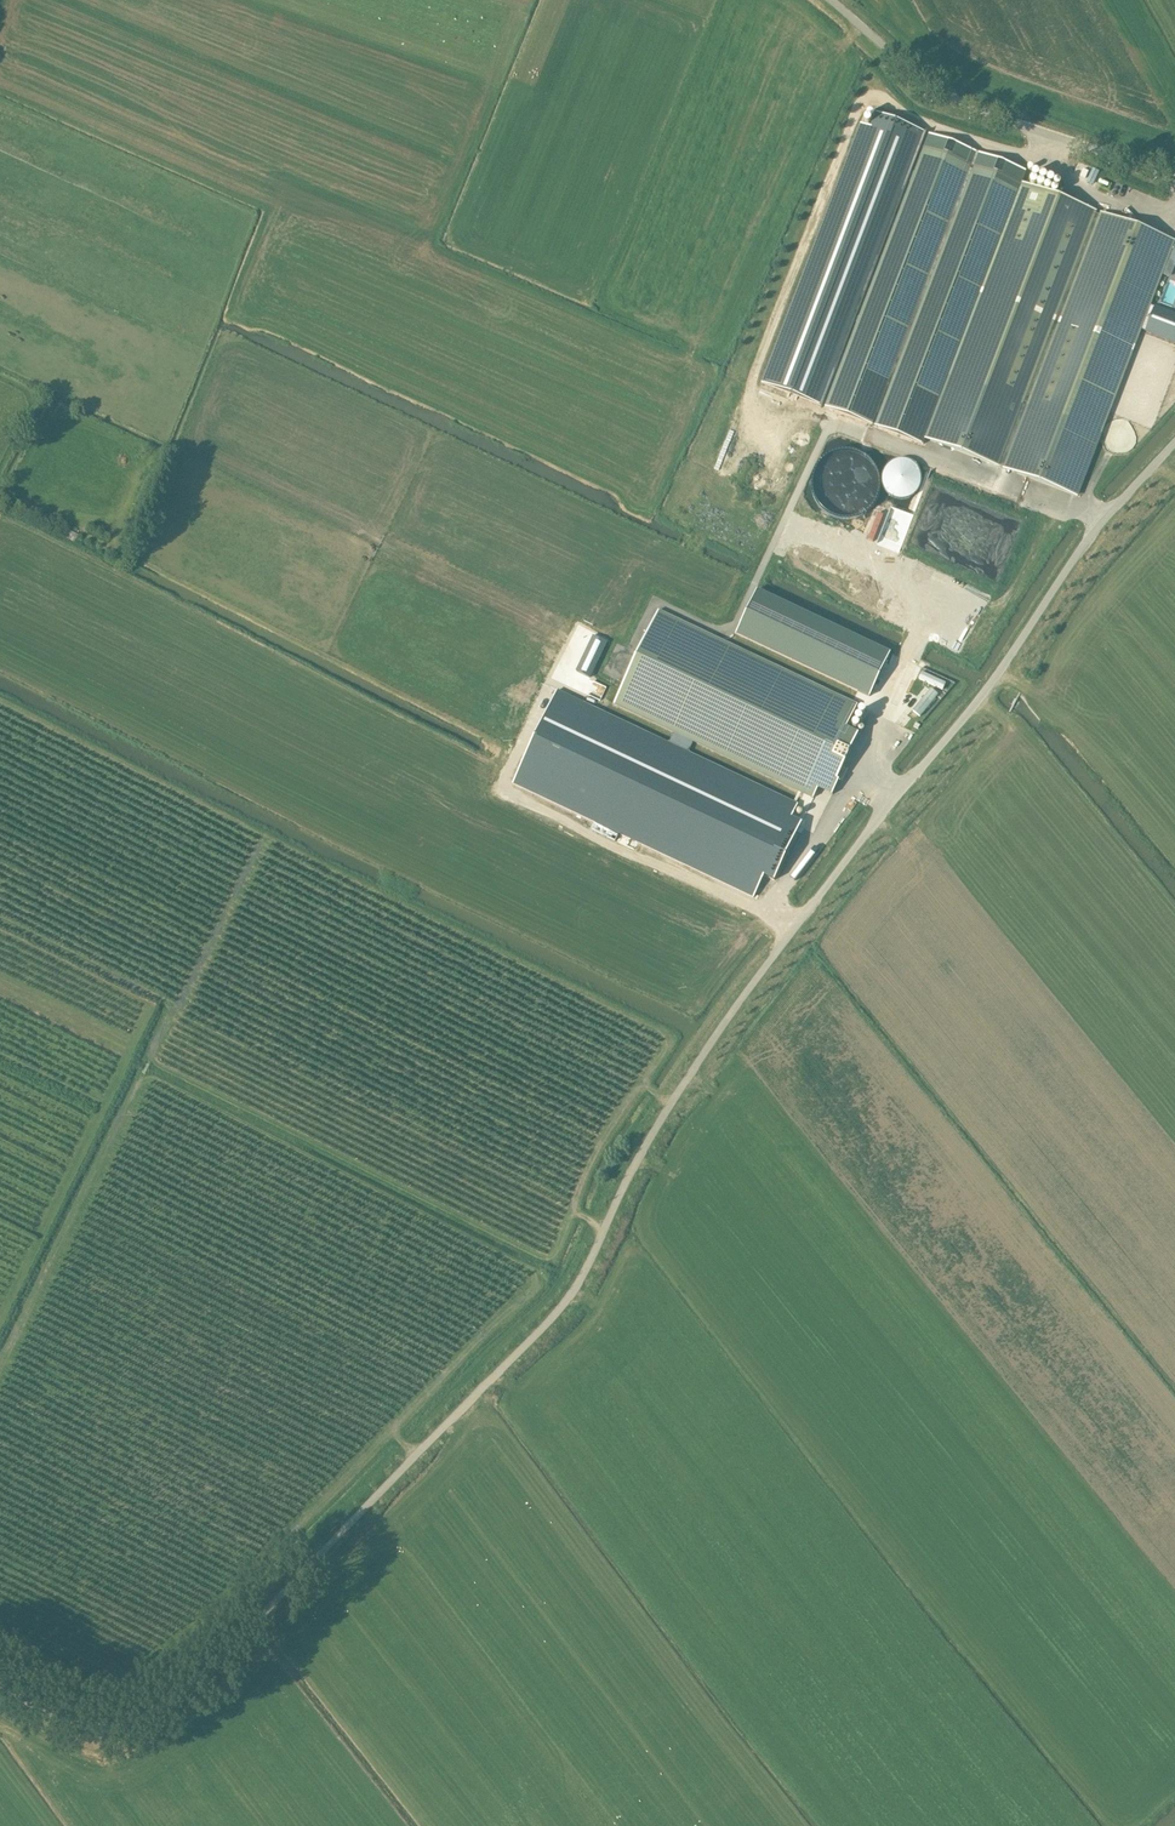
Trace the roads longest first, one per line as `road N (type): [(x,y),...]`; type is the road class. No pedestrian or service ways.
road 1 (unclassified): [(0,1684),(47,1713),(101,1728),(164,1704),(544,1326),(598,1251),(651,1132),(708,1046),(958,728),(1100,512),(1174,434)]
road 2 (unclassified): [(1174,180),(942,91),(831,0)]

